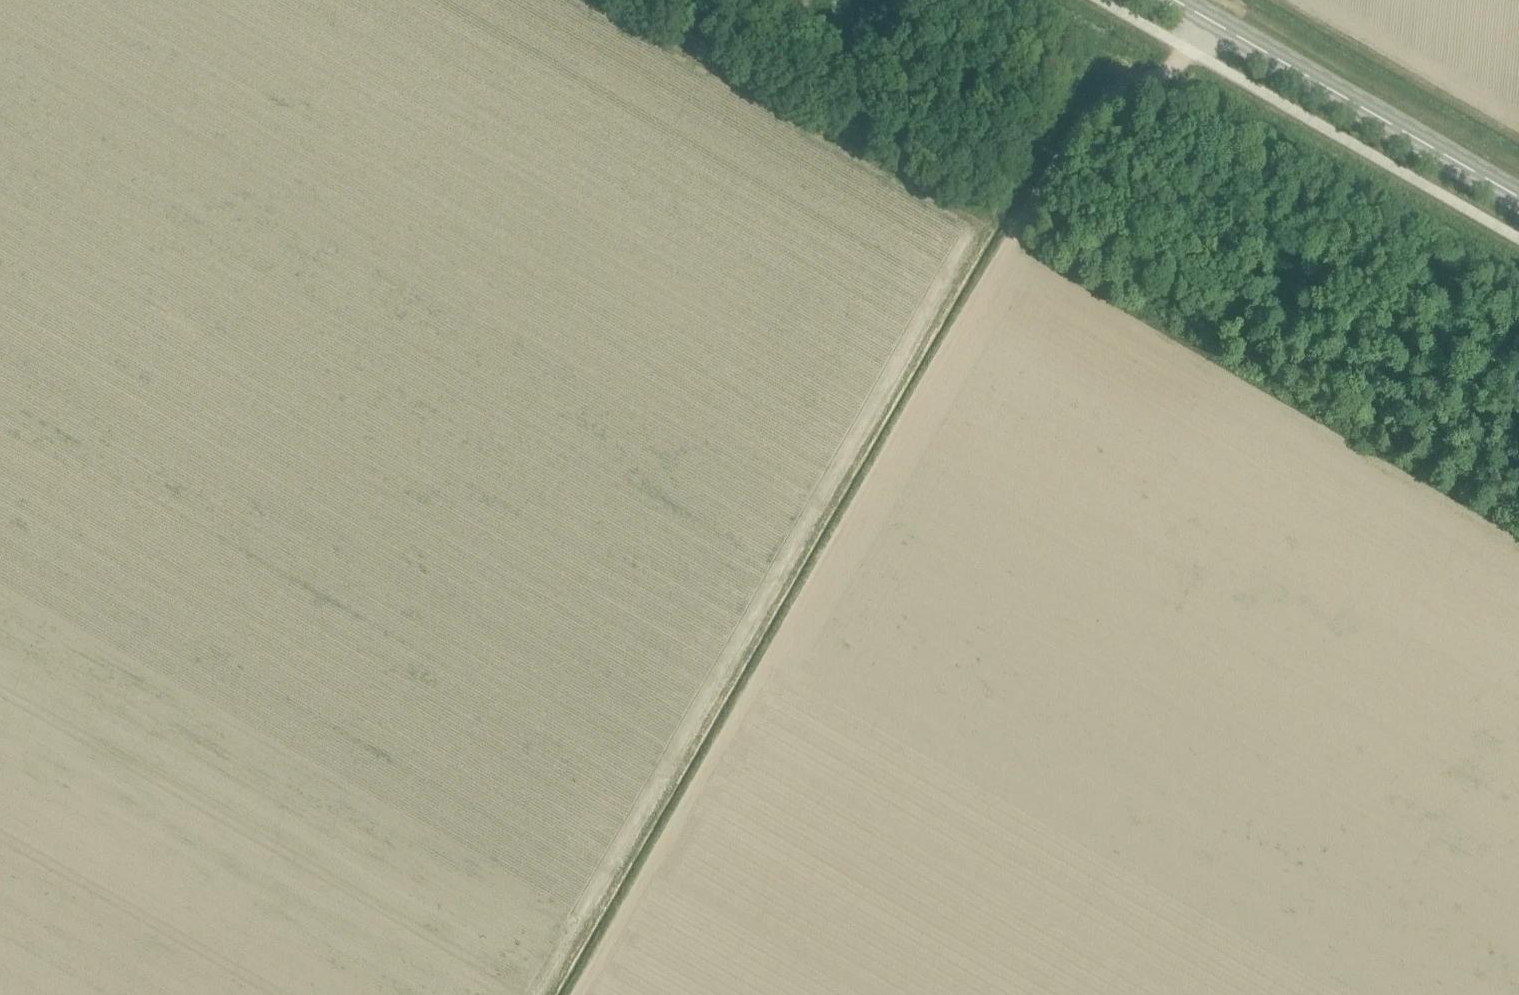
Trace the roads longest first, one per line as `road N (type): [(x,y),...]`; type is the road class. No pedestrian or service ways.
road 1 (track): [(1183,54),(1082,119),(578,994)]
road 2 (primary): [(1518,197),(1176,0)]

